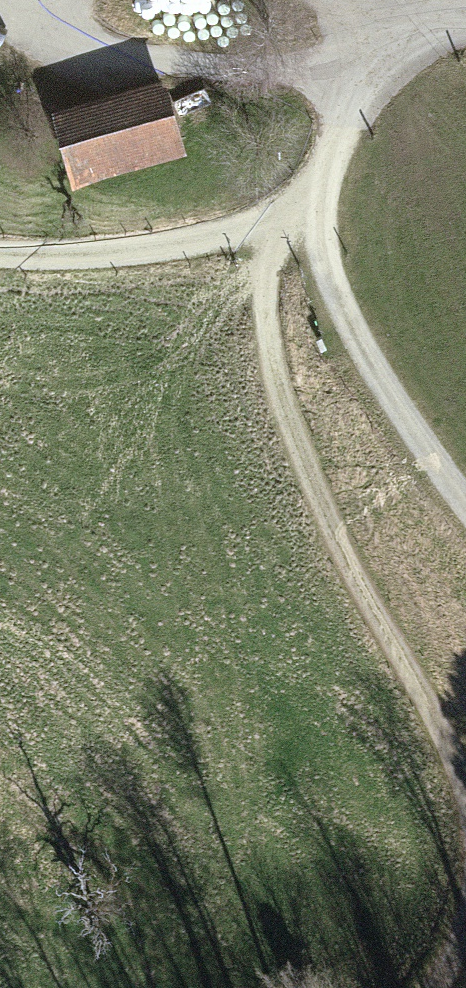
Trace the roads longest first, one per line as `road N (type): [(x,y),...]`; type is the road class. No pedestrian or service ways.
road 1 (track): [(275,229),(263,314),(289,438),(357,581),(446,731),(465,802)]
road 2 (track): [(465,512),(384,396),(326,281),(320,200)]
road 3 (track): [(320,200),(275,229),(180,248),(0,253)]

